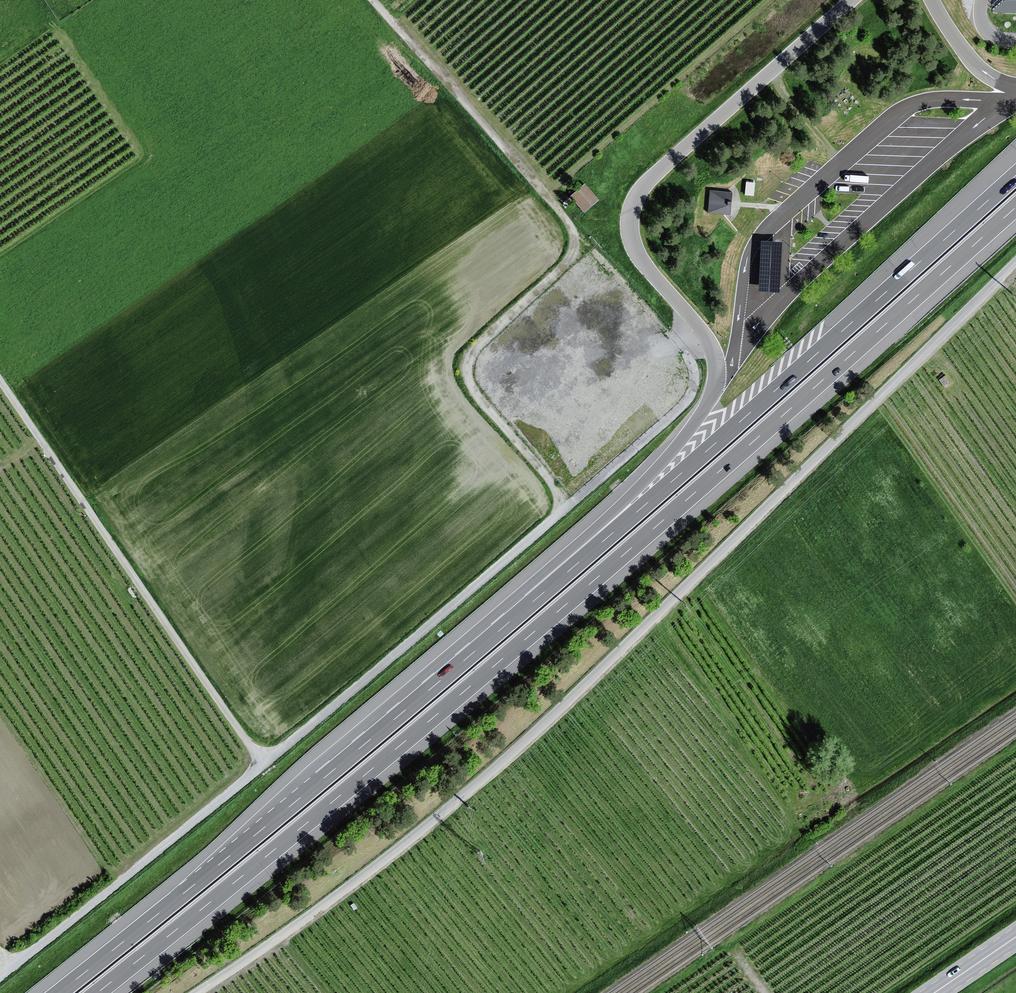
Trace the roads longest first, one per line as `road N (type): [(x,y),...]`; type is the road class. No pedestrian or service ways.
road 1 (motorway): [(98,992),(532,634),(1015,207)]
road 2 (unclassified): [(1015,261),(494,768),(351,885),(197,992)]
road 3 (motorway): [(1015,175),(539,596)]
road 4 (motorway): [(539,596),(58,992)]
road 5 (unclassified): [(262,766),(681,410),(695,383),(691,361)]
road 6 (track): [(371,0),(691,361)]
road 7 (unclassified): [(0,380),(262,766)]
road 8 (track): [(564,511),(549,477),(474,392),(468,363),(480,341),(567,264),(577,232)]
road 9 (unclassified): [(13,967),(262,766)]
road 10 (motorway): [(715,388),(676,447),(539,596)]

